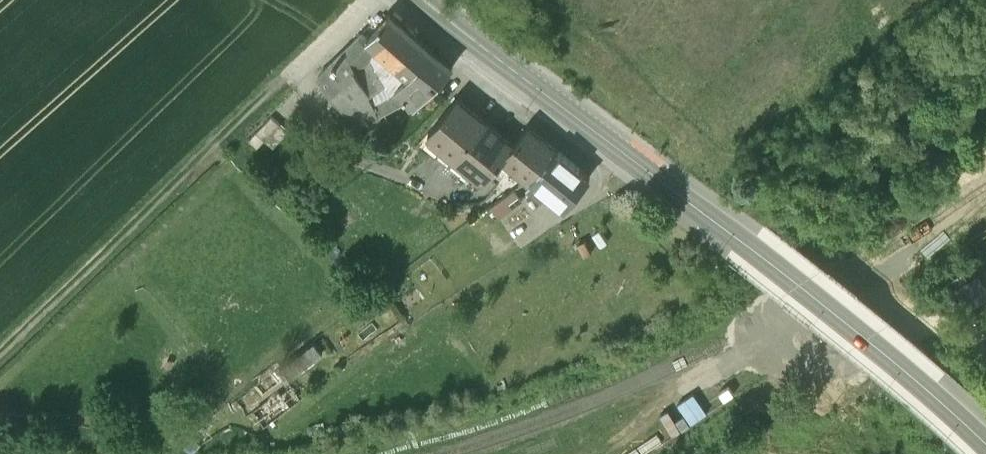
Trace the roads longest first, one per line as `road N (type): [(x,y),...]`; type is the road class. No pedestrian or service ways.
road 1 (tertiary): [(400,0),(766,254),(985,440)]
road 2 (track): [(985,344),(960,327),(914,327),(862,364),(836,404)]

